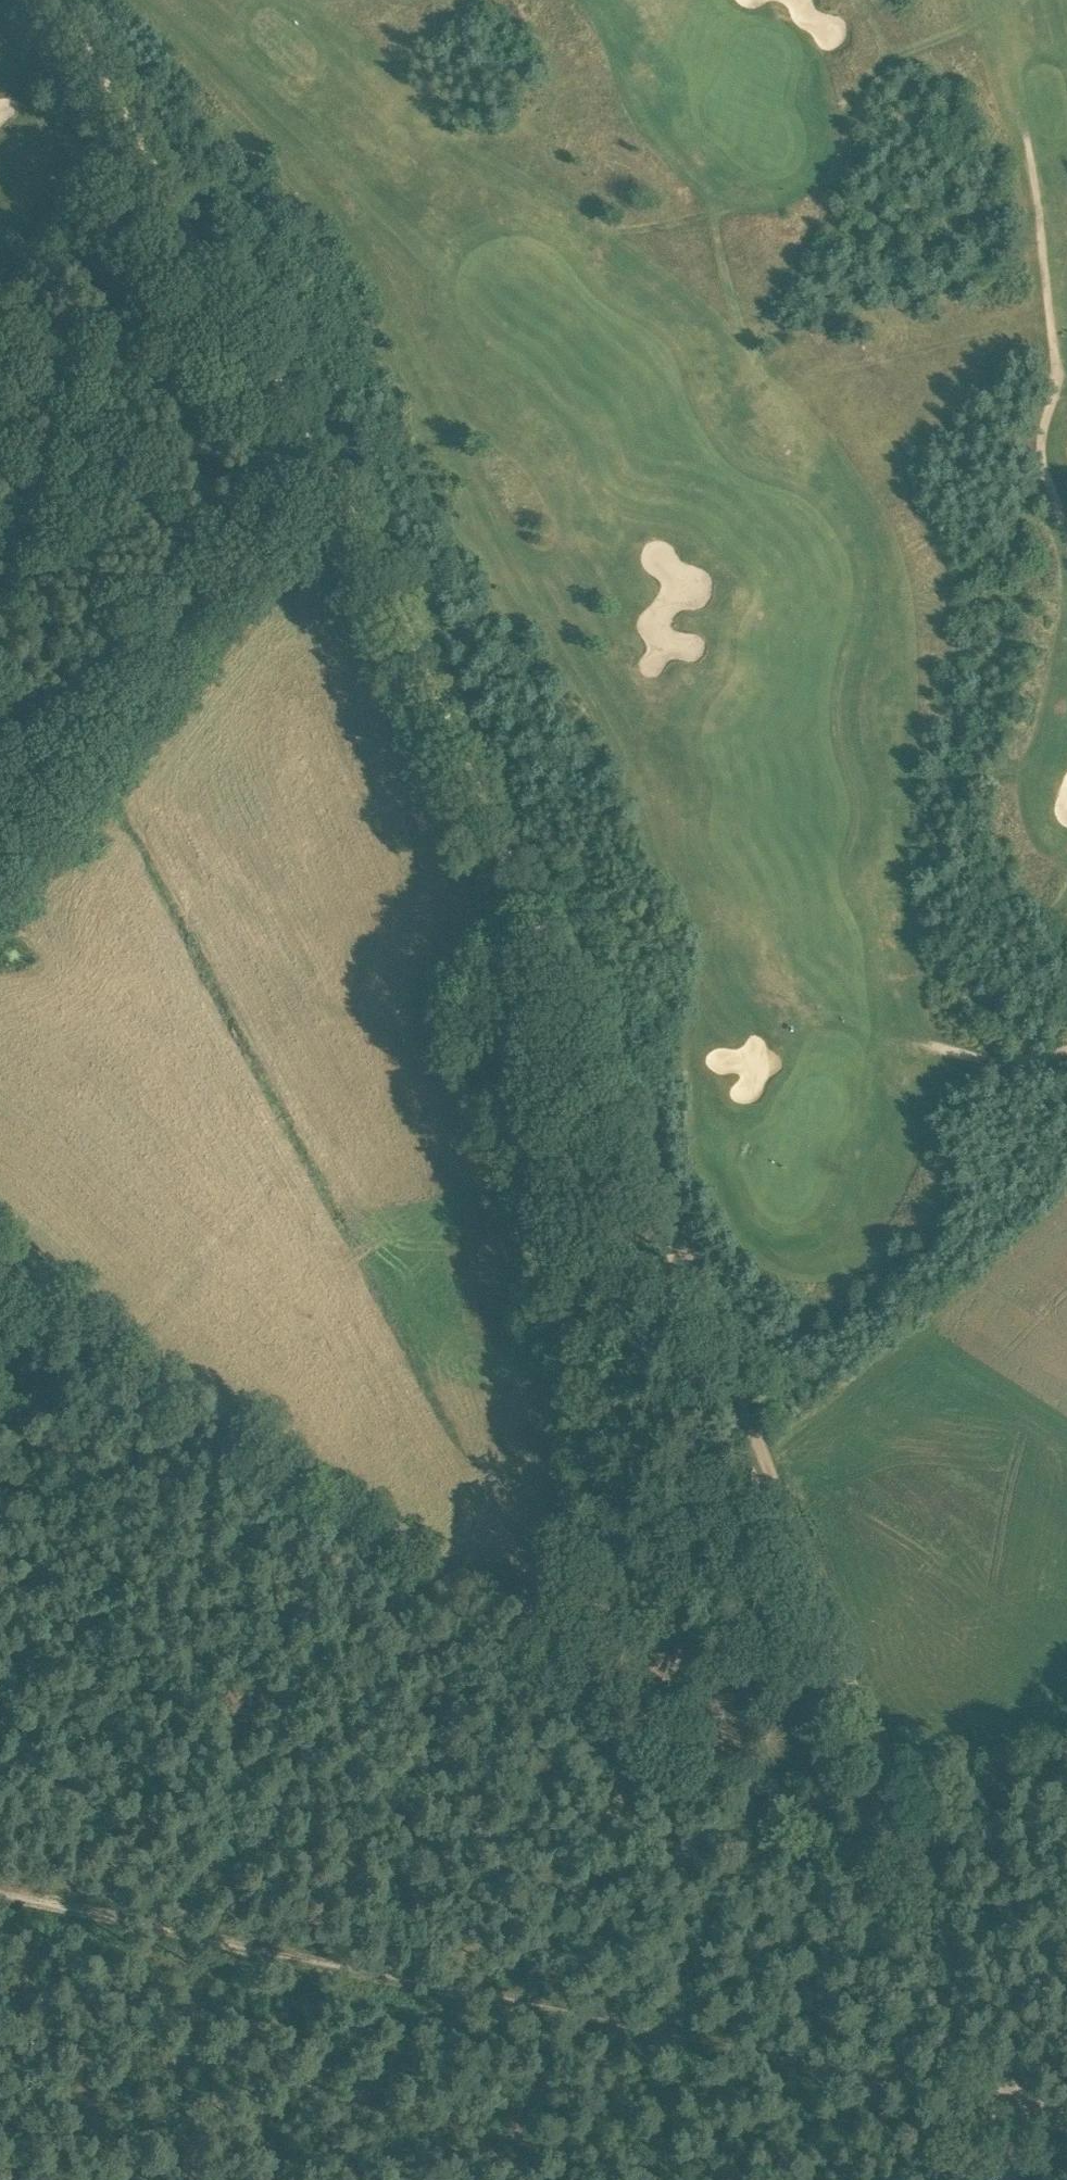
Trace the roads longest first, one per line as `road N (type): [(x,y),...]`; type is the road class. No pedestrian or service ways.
road 1 (track): [(64,0),(484,733),(954,1943)]
road 2 (track): [(0,1890),(1017,2098)]
road 3 (track): [(954,1943),(1017,2098)]

